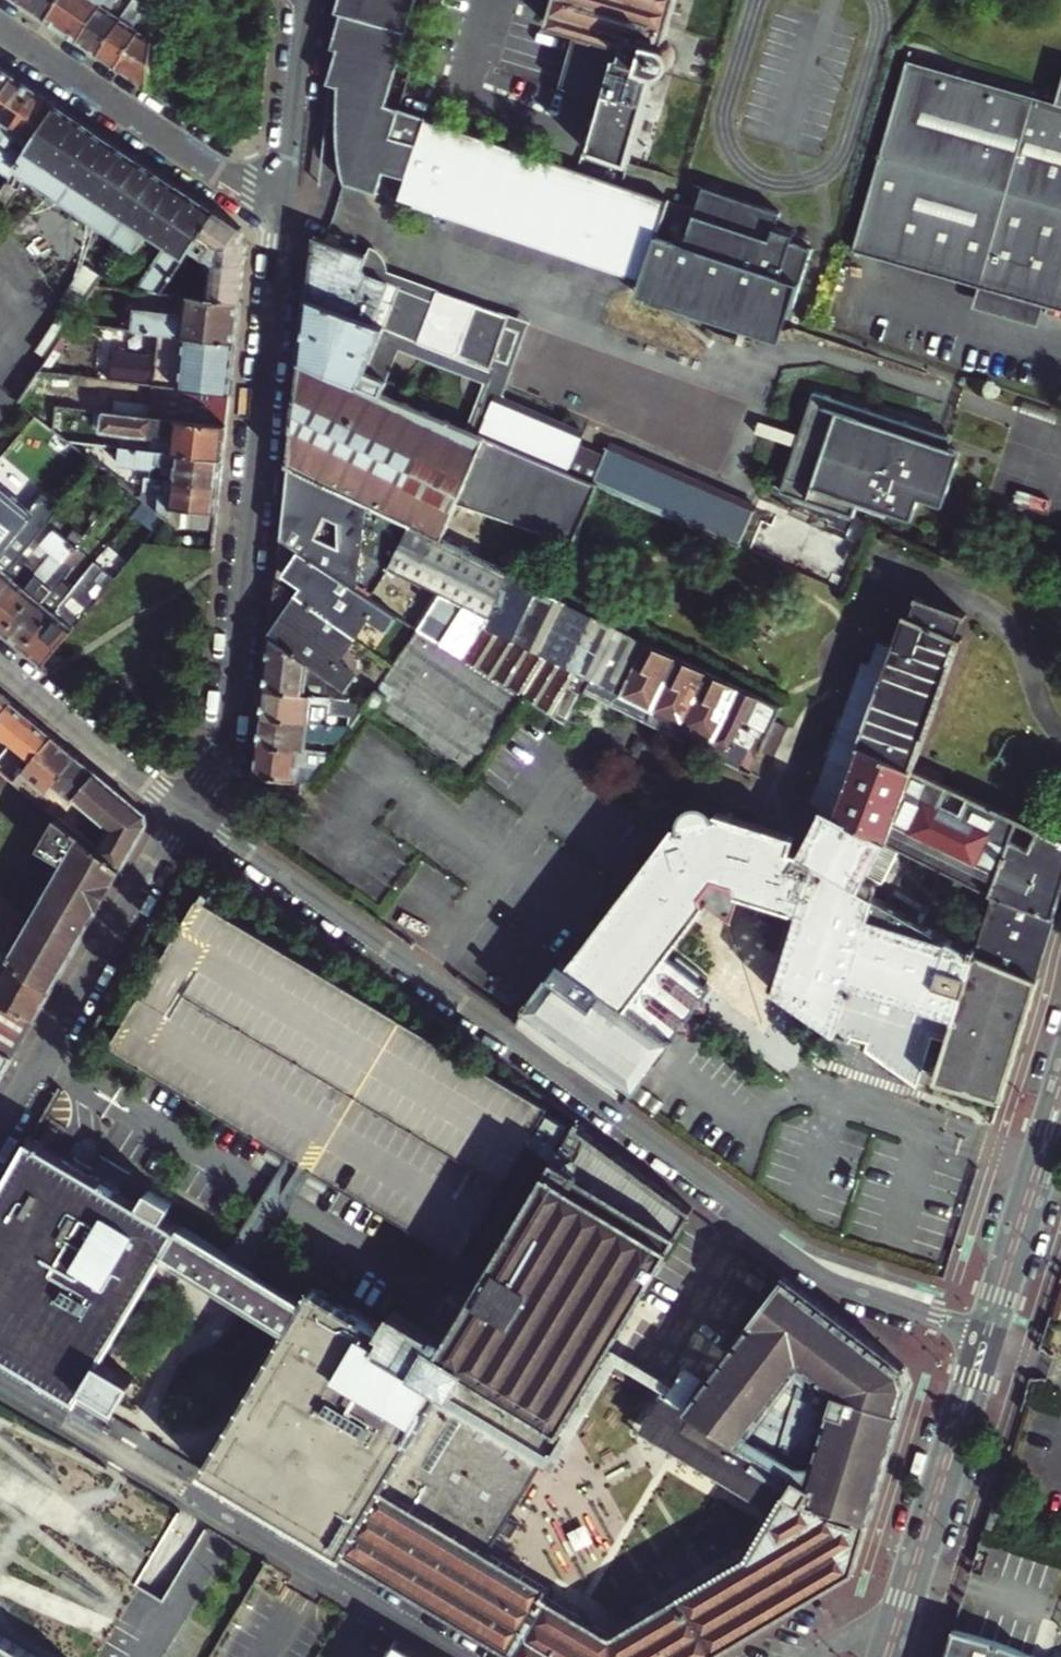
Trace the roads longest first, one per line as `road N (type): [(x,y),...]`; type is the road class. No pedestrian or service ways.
road 1 (residential): [(186,813),(505,1037),(814,1271),(987,1338)]
road 2 (residential): [(277,209),(225,721),(186,813)]
road 3 (residential): [(451,1656),(0,1390)]
road 4 (residential): [(186,813),(0,1128)]
road 5 (residential): [(277,209),(0,25)]
road 6 (tertiary): [(904,1603),(987,1338)]
road 7 (tertiary): [(987,1338),(1060,1095)]
road 8 (residential): [(0,662),(186,813)]
road 9 (residential): [(301,0),(277,209)]

